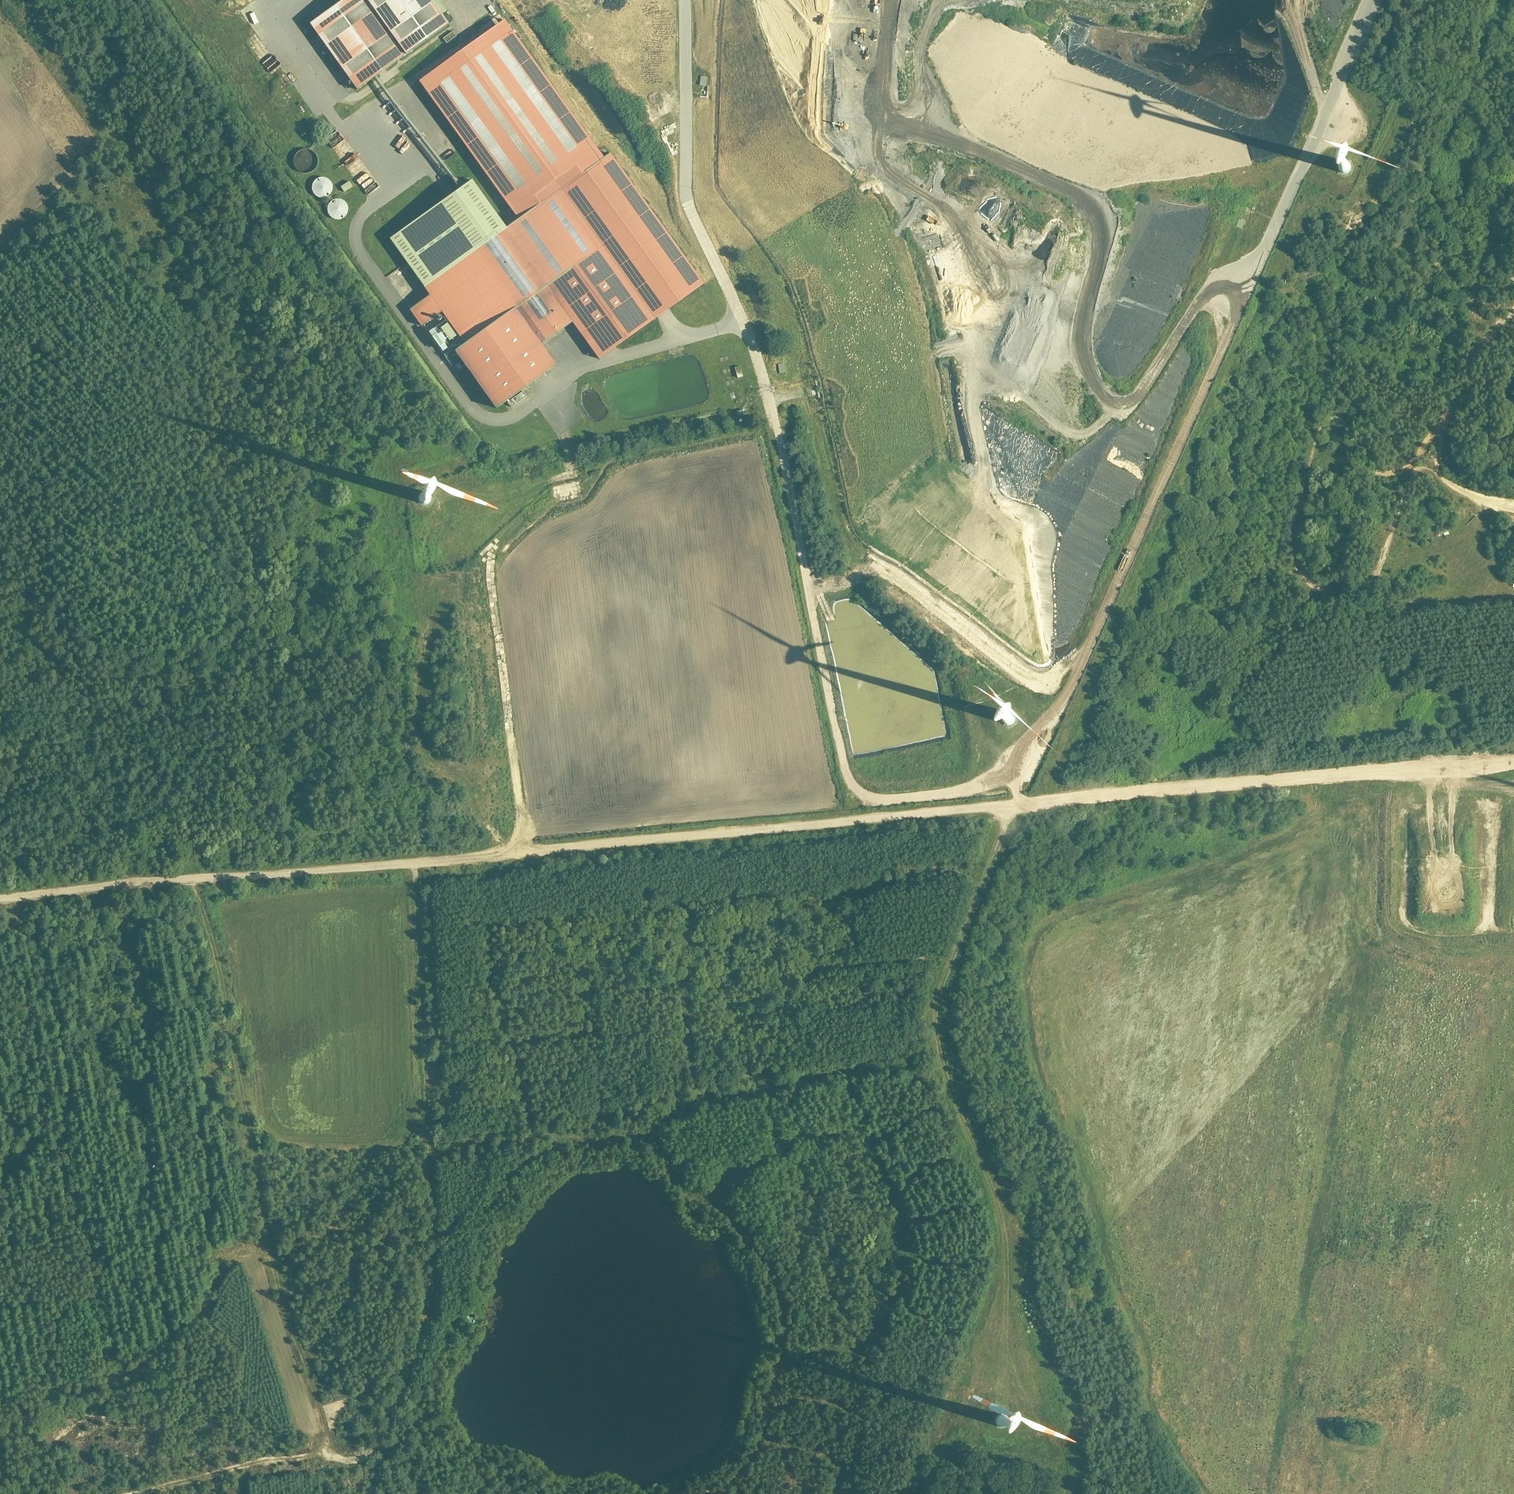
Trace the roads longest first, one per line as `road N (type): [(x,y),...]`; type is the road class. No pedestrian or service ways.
road 1 (track): [(0,895),(1513,757)]
road 2 (track): [(739,320),(762,366),(840,751),(854,786),(877,804),(993,781),(1063,709),(1257,269)]
road 3 (track): [(1024,807),(1002,841),(937,1009),(945,1077),(993,1190),(1007,1253),(1004,1406),(1055,1438),(1065,1457),(1064,1473),(998,1493)]
road 4 (track): [(382,1455),(331,1457),(327,1417),(253,1190),(193,879)]
road 5 (track): [(368,1493),(412,1366),(432,1264),(423,856)]
road 6 (track): [(561,393),(572,480),(536,490),(510,510),(491,512),(459,493)]
road 7 (track): [(331,1455),(276,1457),(128,1493)]
road 8 (track): [(0,188),(32,85),(0,11)]

